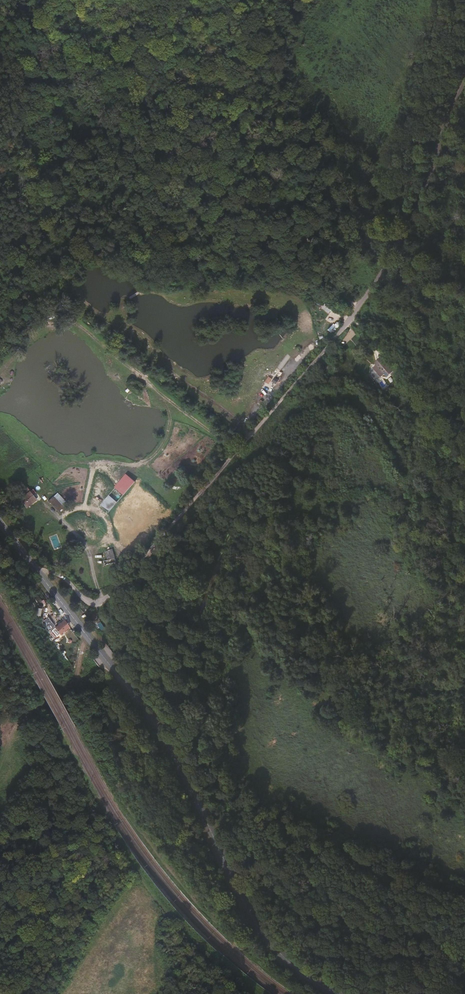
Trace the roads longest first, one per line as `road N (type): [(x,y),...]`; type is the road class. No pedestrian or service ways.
road 1 (unclassified): [(40,574),(60,575),(92,601),(105,598),(345,326),(419,207),(464,82)]
road 2 (tertiary): [(40,574),(167,742),(256,924),(299,970),(336,993)]
road 3 (track): [(347,299),(312,267),(241,155),(119,0)]
road 4 (track): [(355,314),(347,299),(377,186),(376,166),(327,80),(346,0)]

